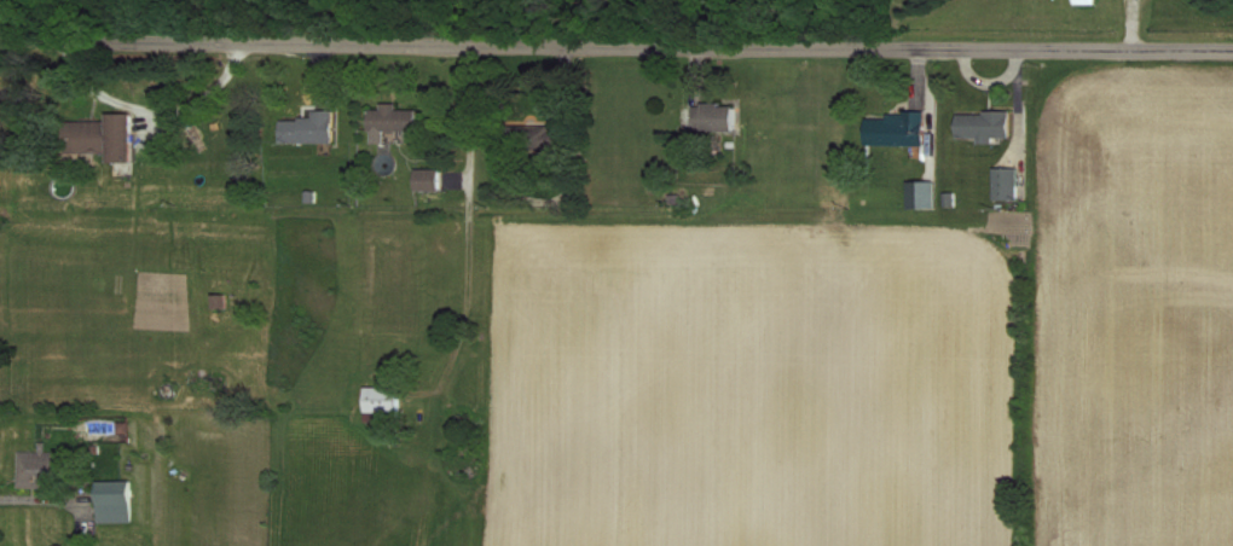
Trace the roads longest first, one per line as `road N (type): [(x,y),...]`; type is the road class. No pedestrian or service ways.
road 1 (residential): [(1232,51),(442,47),(0,33)]

